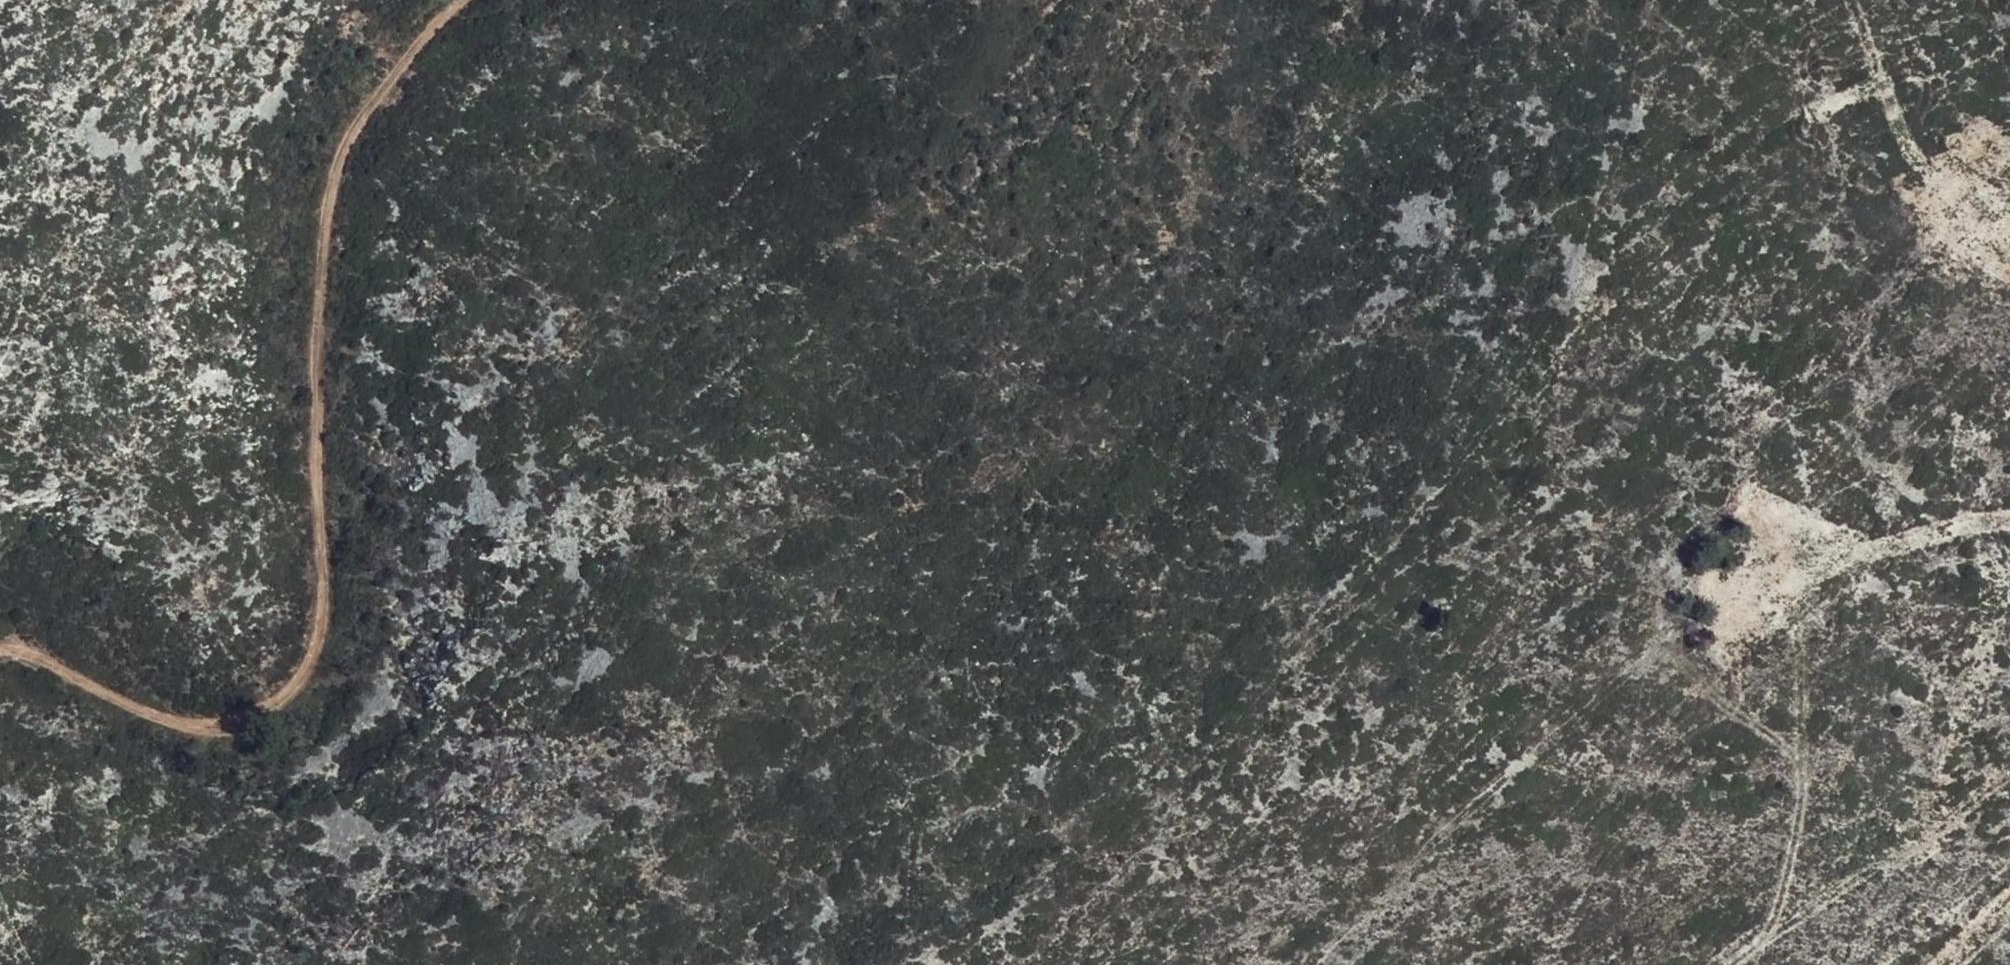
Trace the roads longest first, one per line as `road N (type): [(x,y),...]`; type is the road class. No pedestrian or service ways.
road 1 (track): [(473,0),(377,96),(343,147),(324,232),(312,406),(325,619),(304,680),(270,704),(186,726),(28,647),(0,650)]

